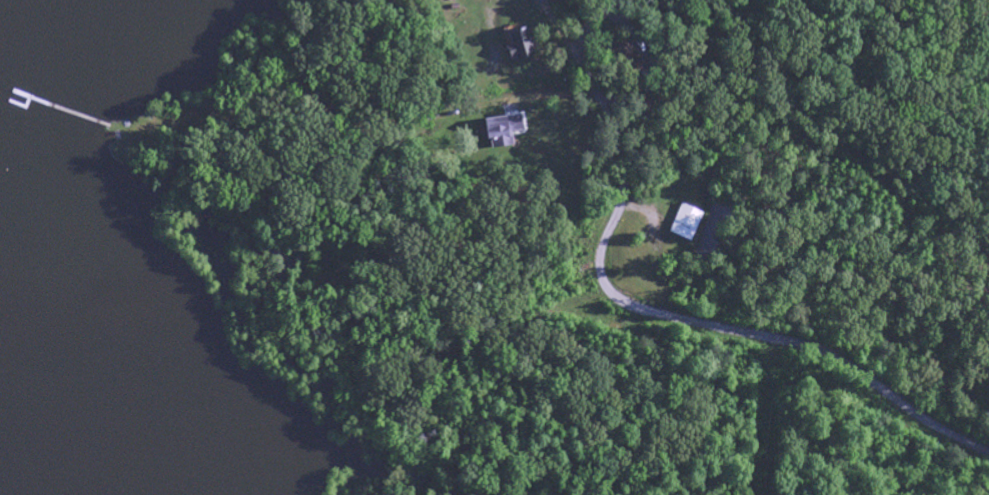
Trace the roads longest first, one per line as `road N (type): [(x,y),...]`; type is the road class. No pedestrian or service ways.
road 1 (residential): [(988,455),(824,353),(618,297),(486,185),(453,131),(440,0)]
road 2 (residential): [(676,317),(623,364),(506,299),(410,325),(345,359)]
road 3 (residential): [(603,278),(621,162),(610,118),(571,44)]

